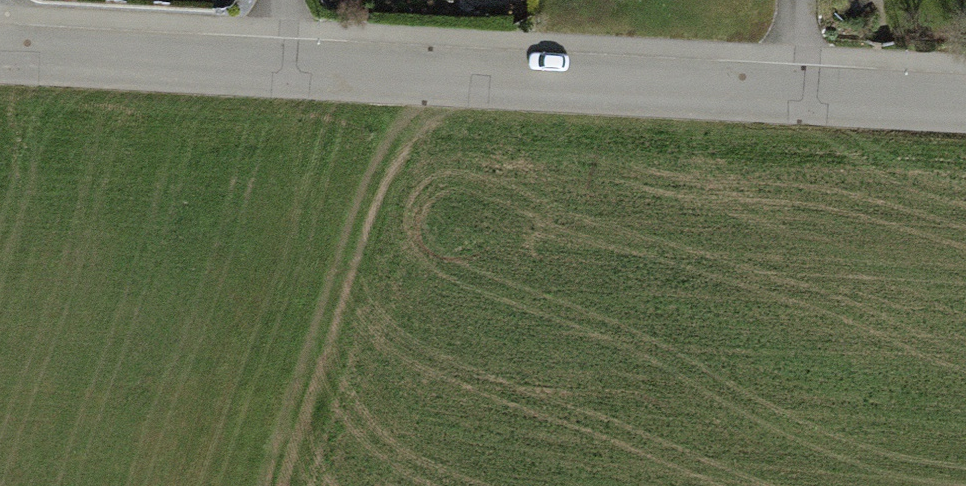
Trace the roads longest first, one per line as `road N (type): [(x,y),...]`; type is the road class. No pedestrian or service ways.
road 1 (residential): [(796,88),(286,59)]
road 2 (residential): [(286,59),(0,43)]
road 3 (residential): [(965,98),(796,88)]

